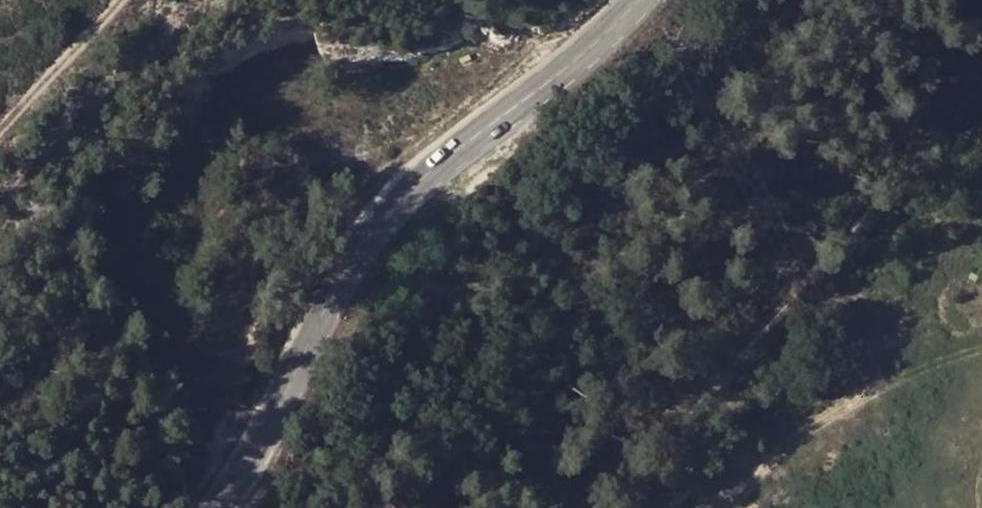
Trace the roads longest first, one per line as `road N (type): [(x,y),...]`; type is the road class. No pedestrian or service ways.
road 1 (secondary): [(639,0),(592,46),(430,170),(371,231),(220,507)]
road 2 (track): [(981,54),(960,114),(618,507)]
road 3 (track): [(981,355),(833,415),(747,507)]
road 4 (track): [(0,140),(129,0)]

